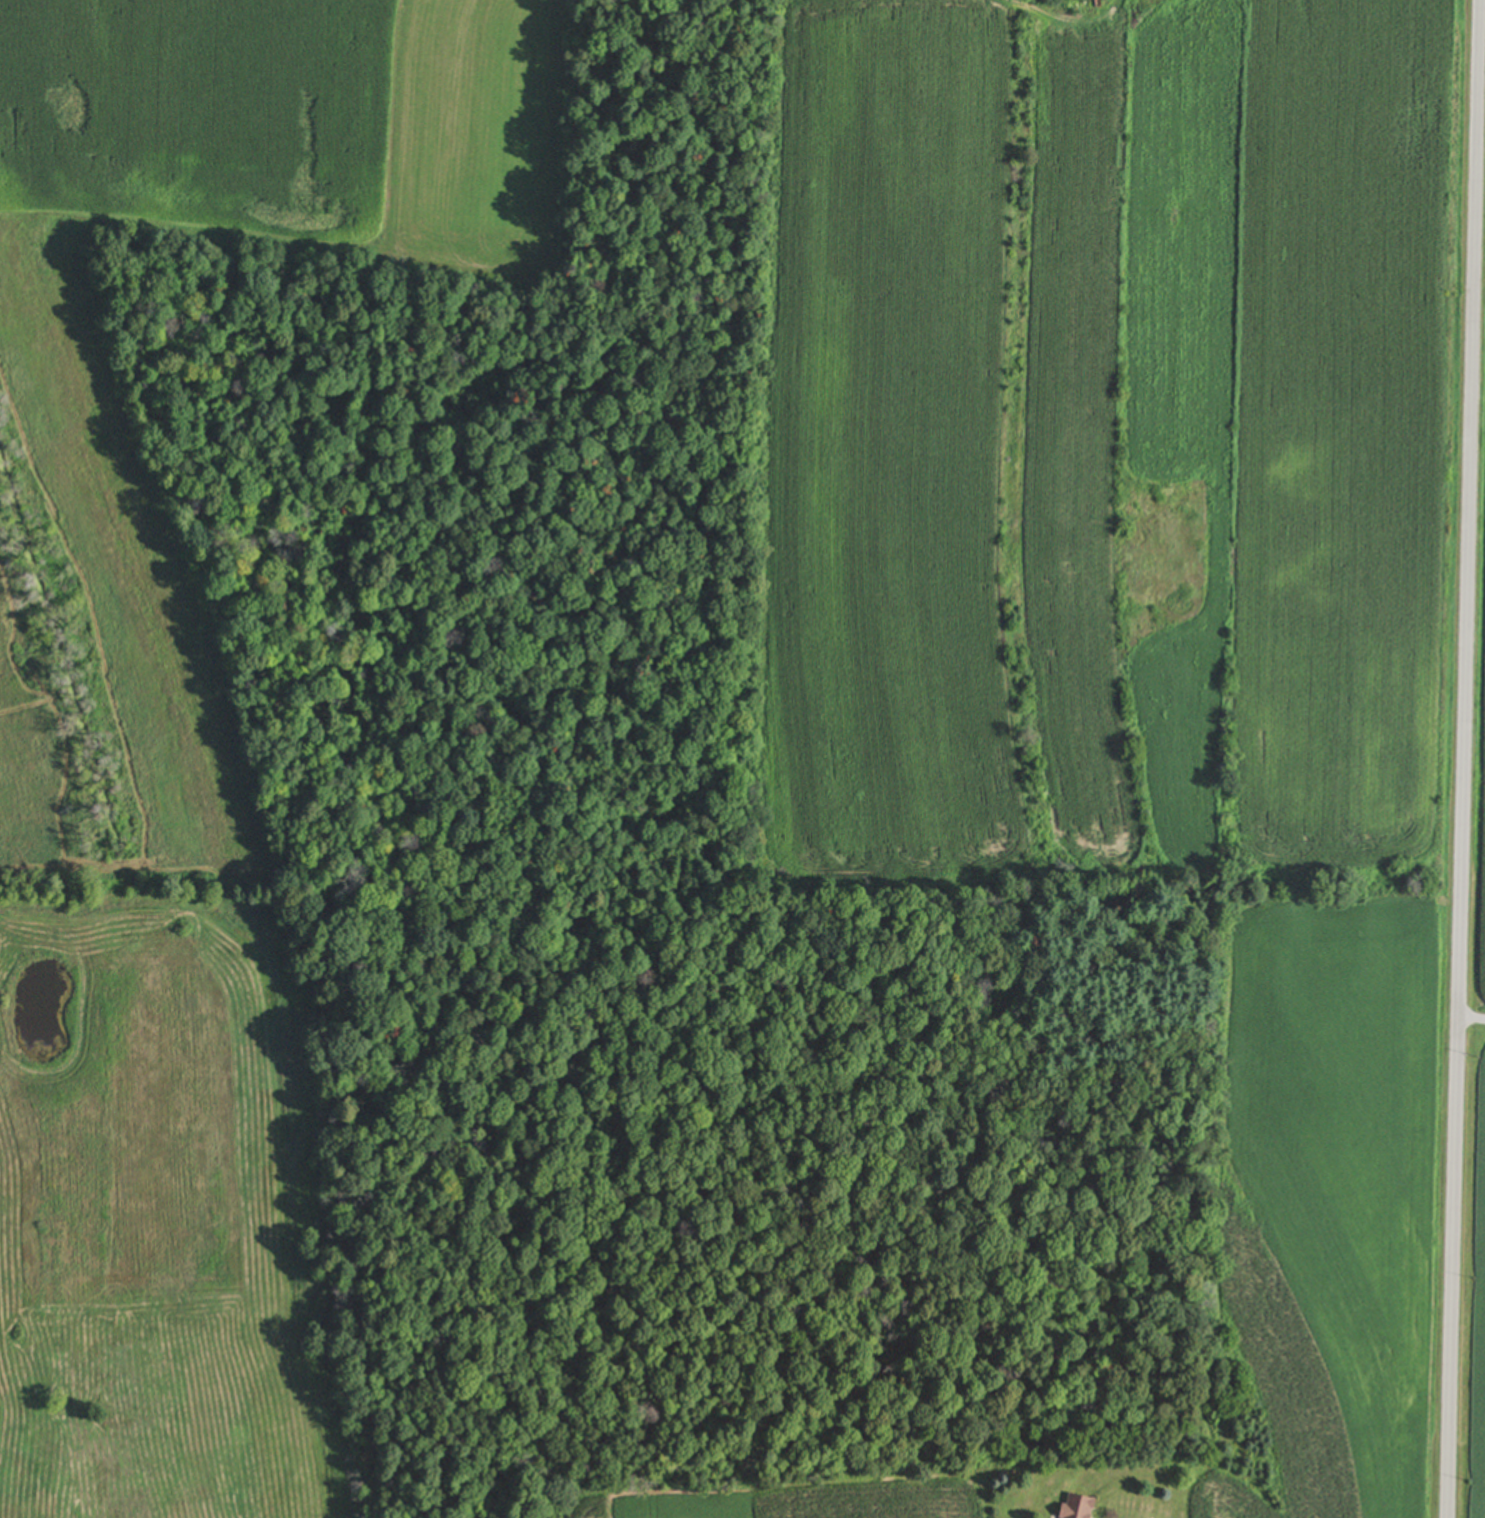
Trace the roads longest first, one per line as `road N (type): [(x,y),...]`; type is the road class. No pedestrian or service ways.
road 1 (residential): [(1437,1517),(1474,0)]

